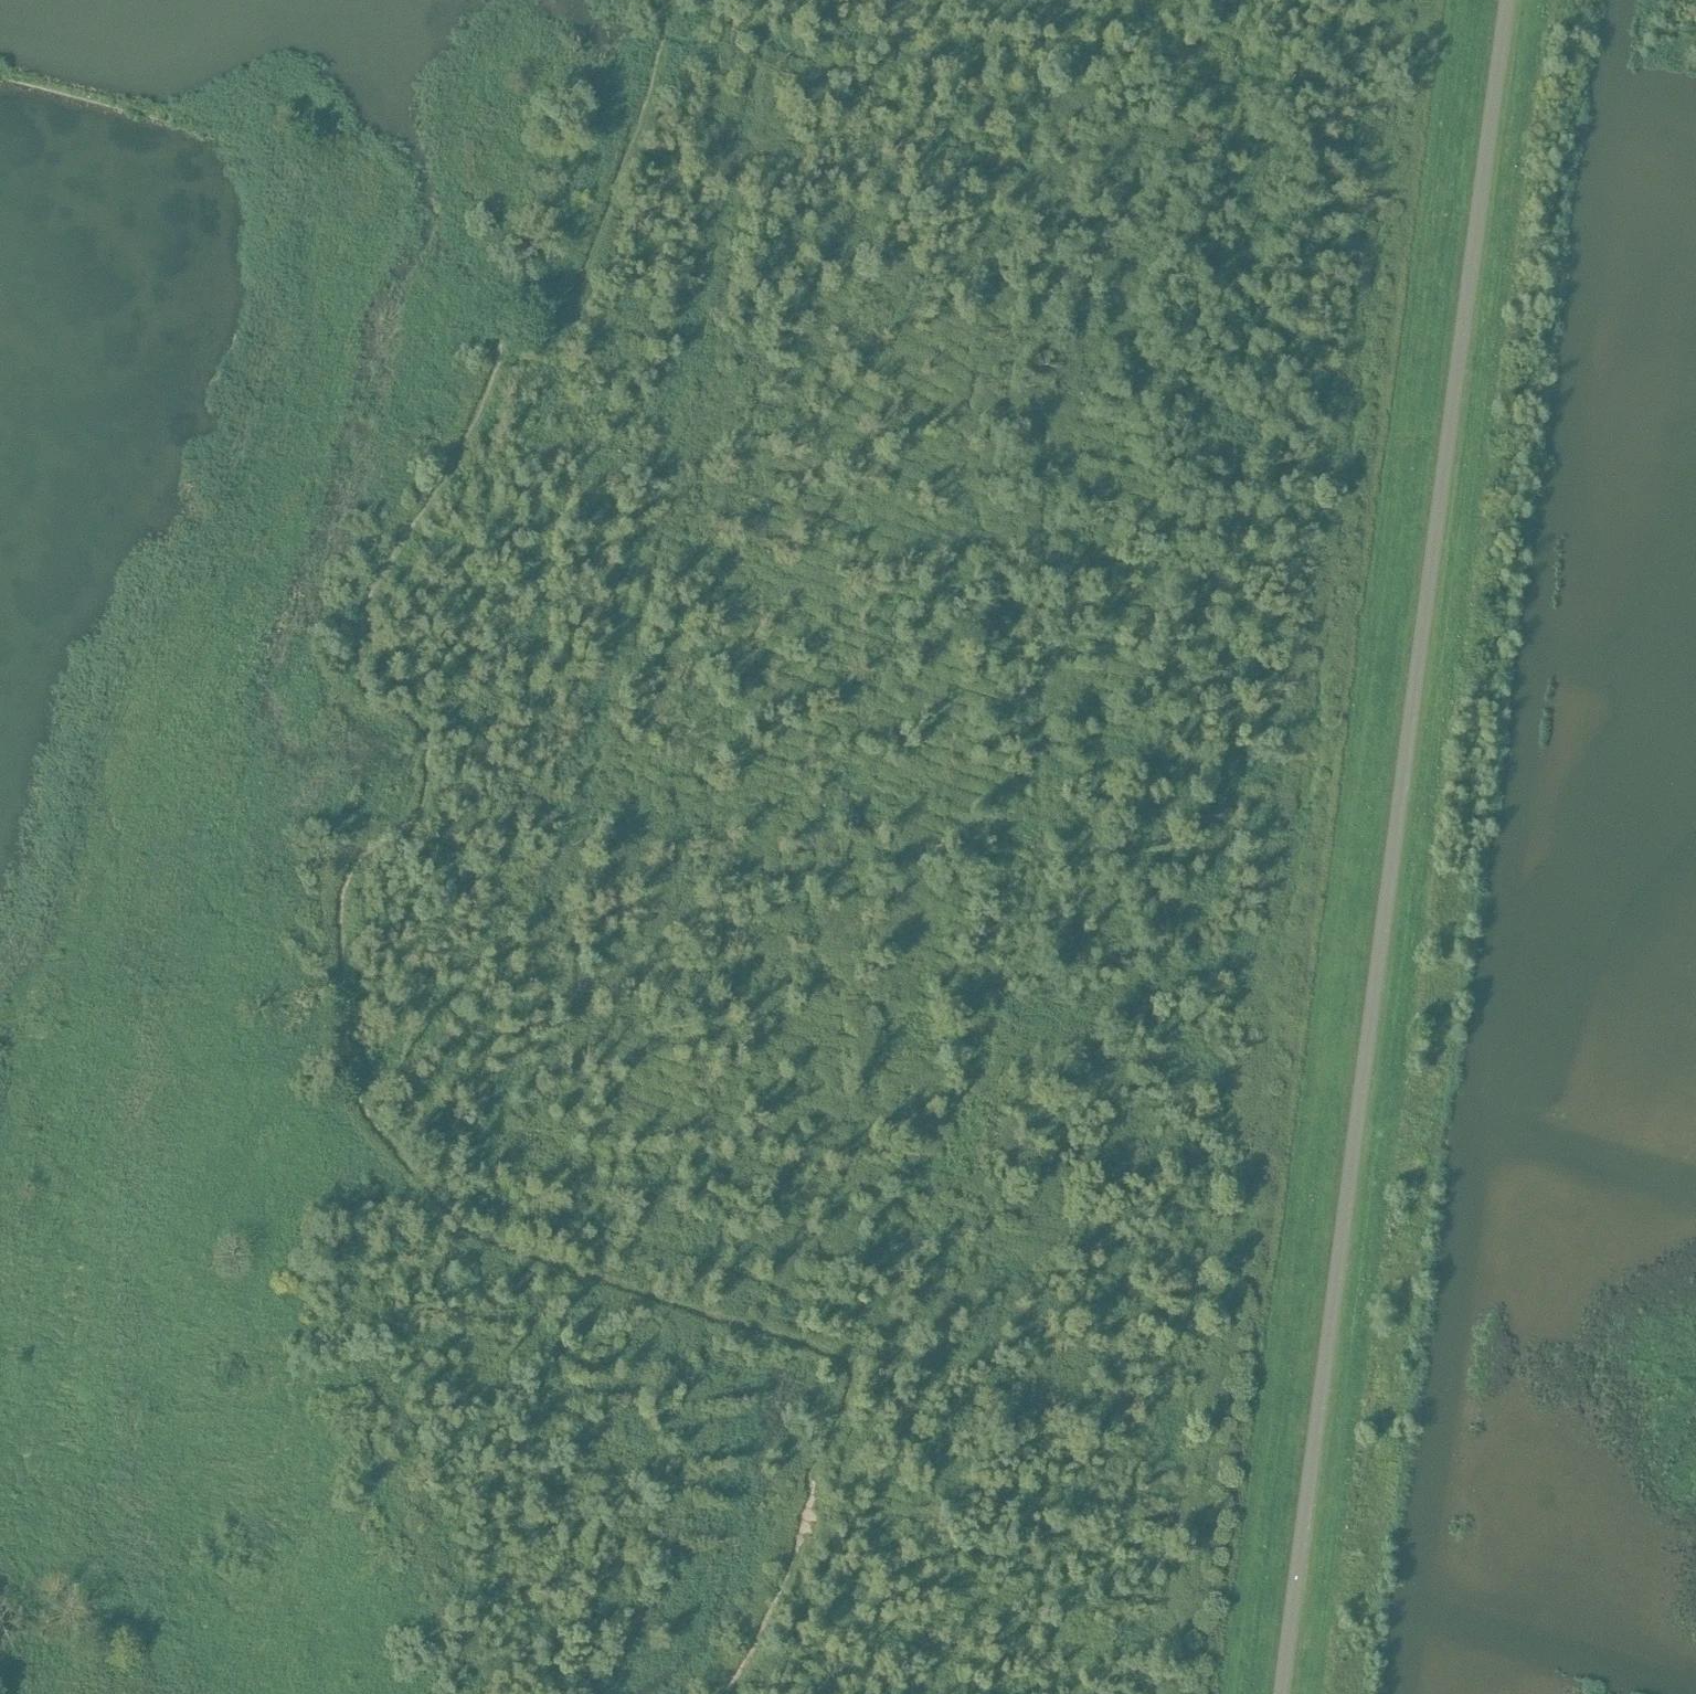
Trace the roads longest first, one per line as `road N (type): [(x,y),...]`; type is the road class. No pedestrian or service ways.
road 1 (unclassified): [(1509,0),(1280,1693)]

